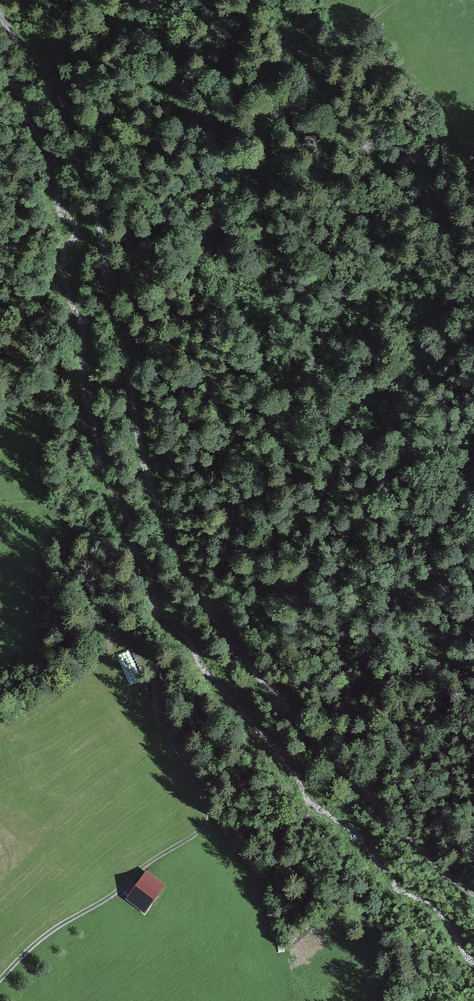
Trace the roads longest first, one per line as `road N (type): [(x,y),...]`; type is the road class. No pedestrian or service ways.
road 1 (track): [(473,894),(357,785),(212,613),(155,493),(132,379)]
road 2 (track): [(128,590),(157,713),(206,799),(207,818),(188,839),(39,940),(0,980)]
road 3 (track): [(395,0),(280,129),(132,379)]
road 4 (track): [(0,12),(77,129),(132,379)]

